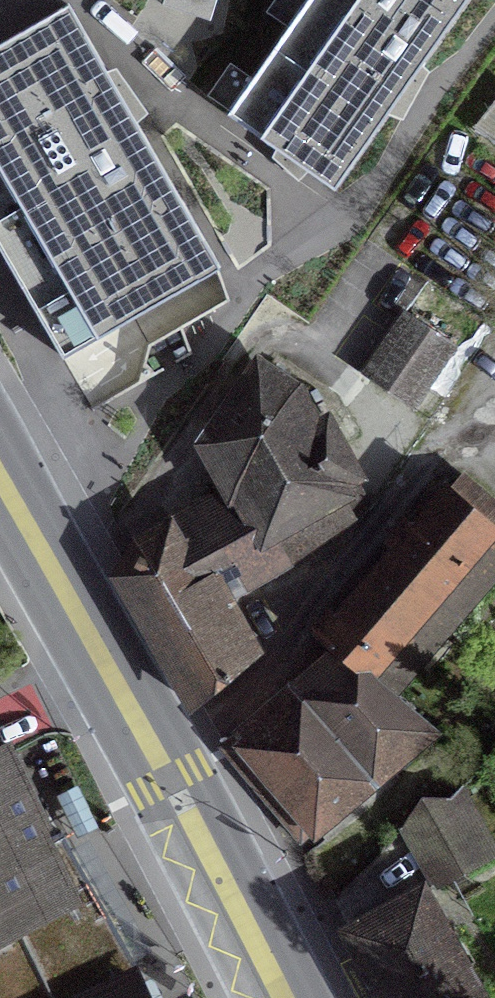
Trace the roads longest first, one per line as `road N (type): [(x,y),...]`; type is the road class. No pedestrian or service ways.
road 1 (secondary): [(0,483),(283,997)]

